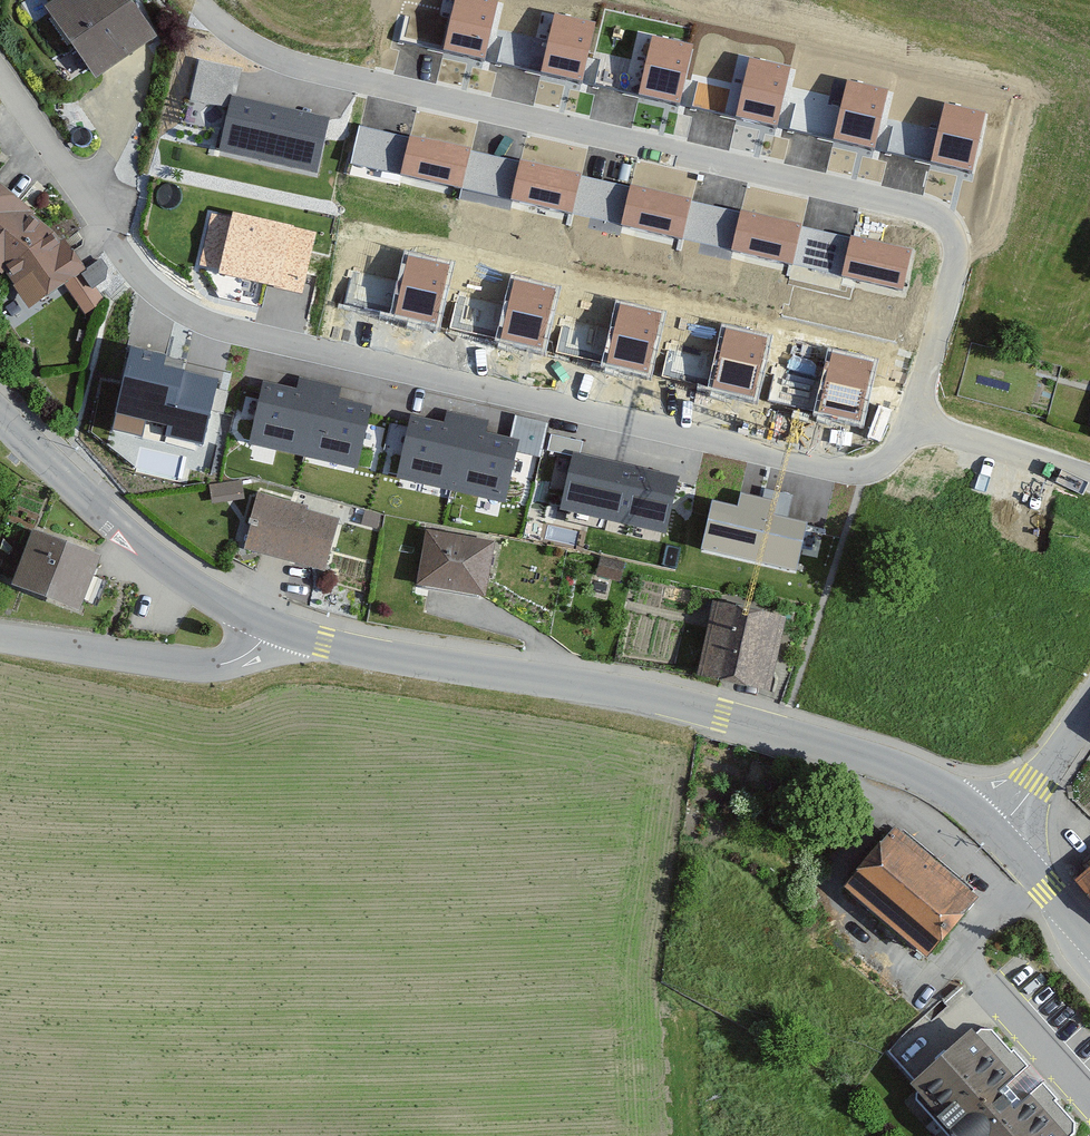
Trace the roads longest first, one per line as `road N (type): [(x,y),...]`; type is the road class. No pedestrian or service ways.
road 1 (residential): [(201,9),(271,60),(915,209),(957,234),(960,261),(915,422)]
road 2 (residential): [(915,422),(904,453),(861,472),(223,328),(158,297),(108,237)]
road 3 (tertiary): [(270,625),(324,644),(592,688),(824,744),(941,786),(997,833)]
road 4 (tertiary): [(0,419),(184,575),(270,625)]
road 5 (residential): [(270,625),(245,654),(203,663),(0,637)]
road 6 (residential): [(0,81),(108,237)]
road 7 (residential): [(1089,474),(915,422)]
road 8 (tertiary): [(997,833),(1089,706)]
road 9 (tertiary): [(997,833),(1089,937)]

